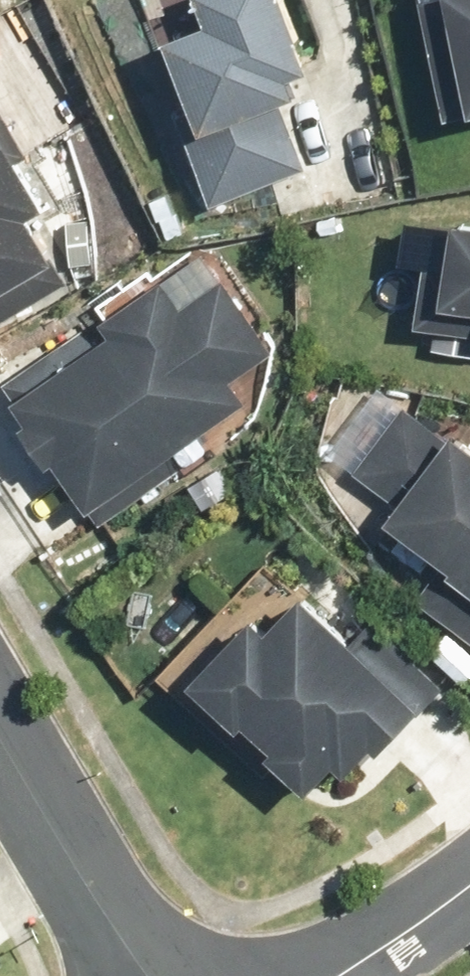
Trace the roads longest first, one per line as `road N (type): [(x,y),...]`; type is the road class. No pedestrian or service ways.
road 1 (residential): [(0,706),(166,975)]
road 2 (residential): [(315,975),(469,875)]

